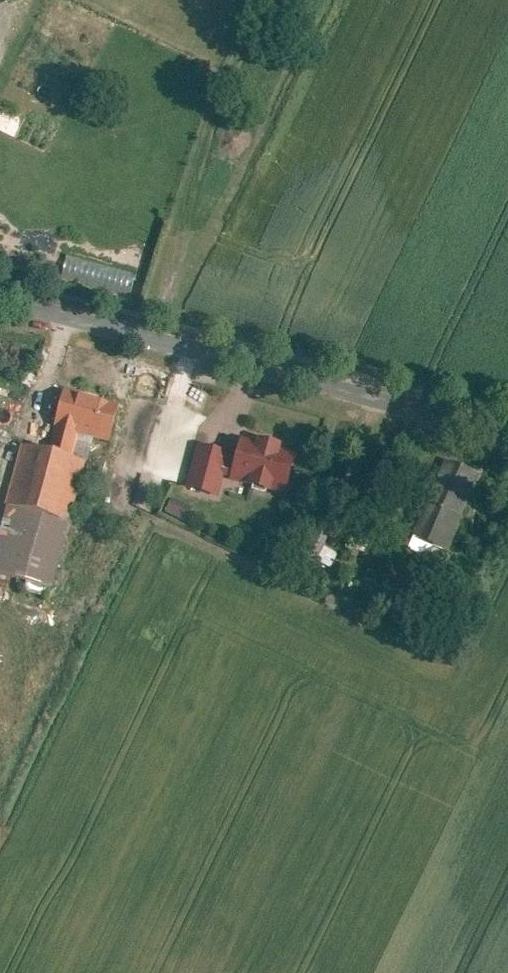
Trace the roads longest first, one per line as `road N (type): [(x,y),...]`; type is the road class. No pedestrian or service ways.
road 1 (unclassified): [(0,308),(507,445)]

